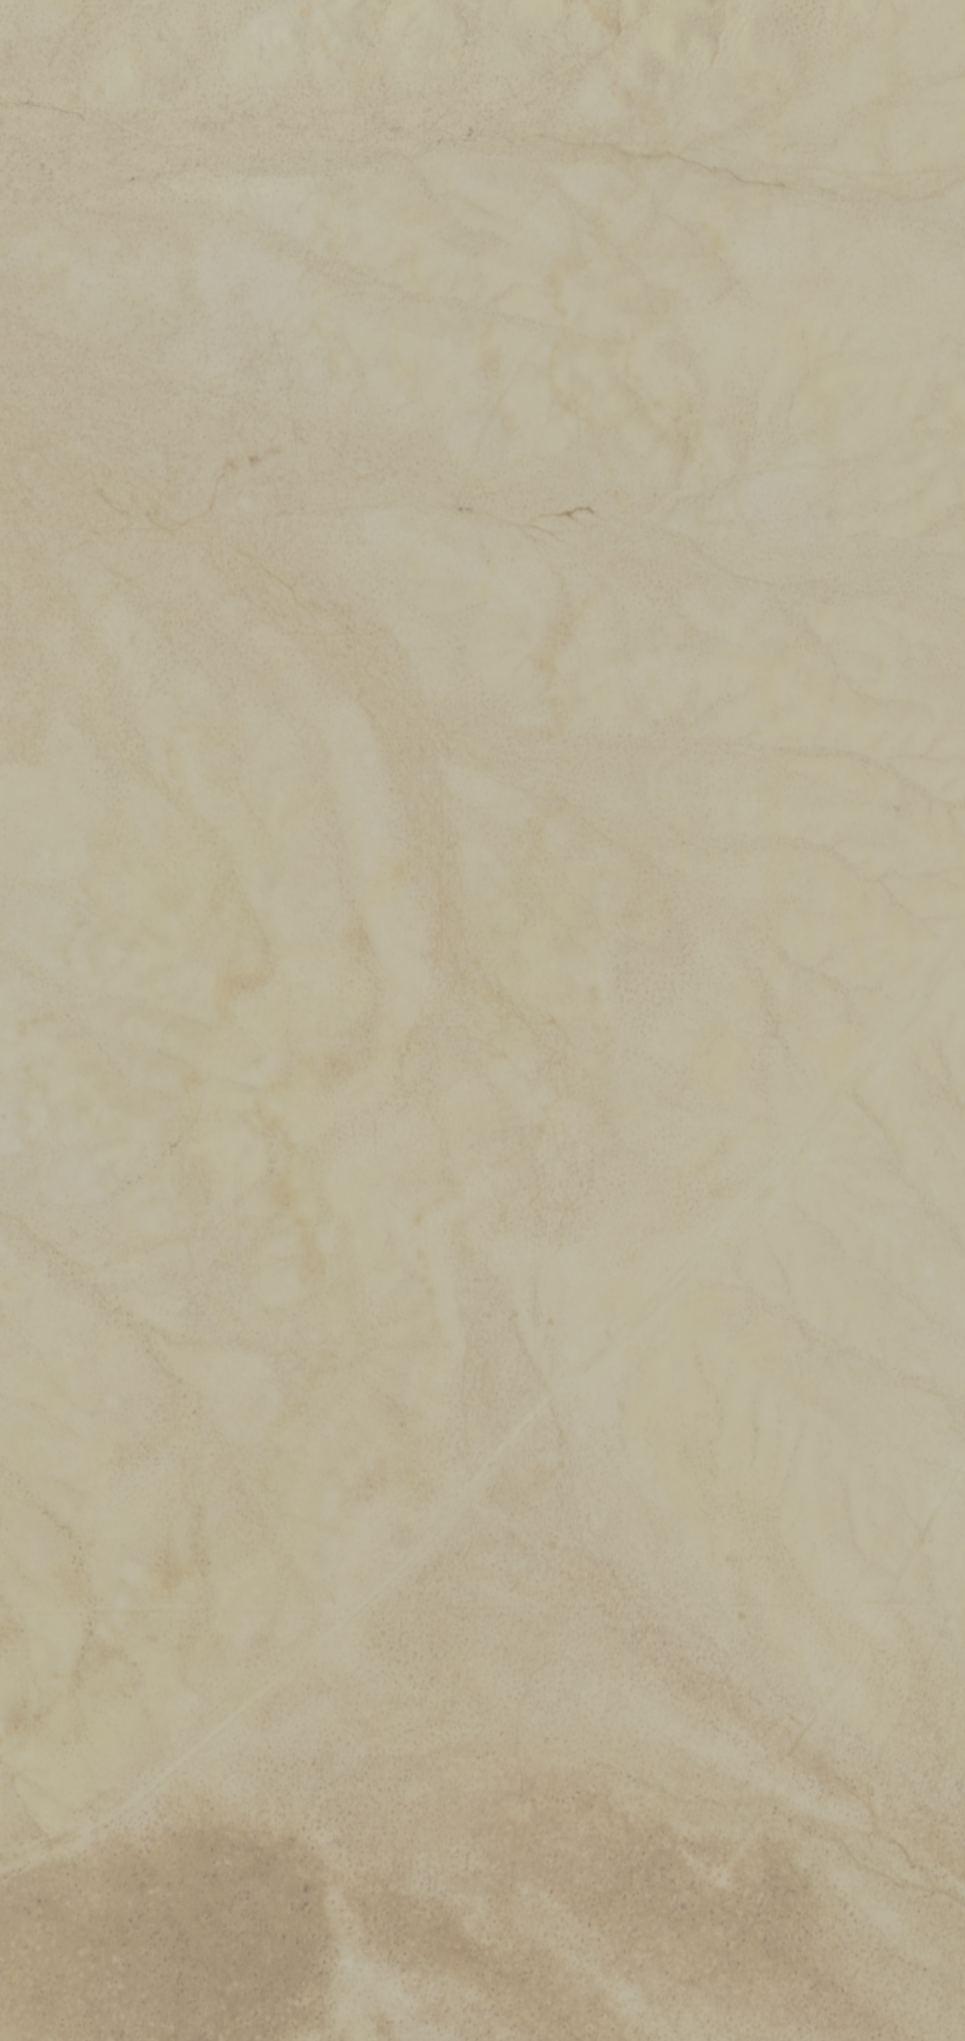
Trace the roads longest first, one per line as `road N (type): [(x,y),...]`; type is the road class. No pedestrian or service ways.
road 1 (track): [(0,1031),(106,790),(282,529),(367,443),(964,429)]

